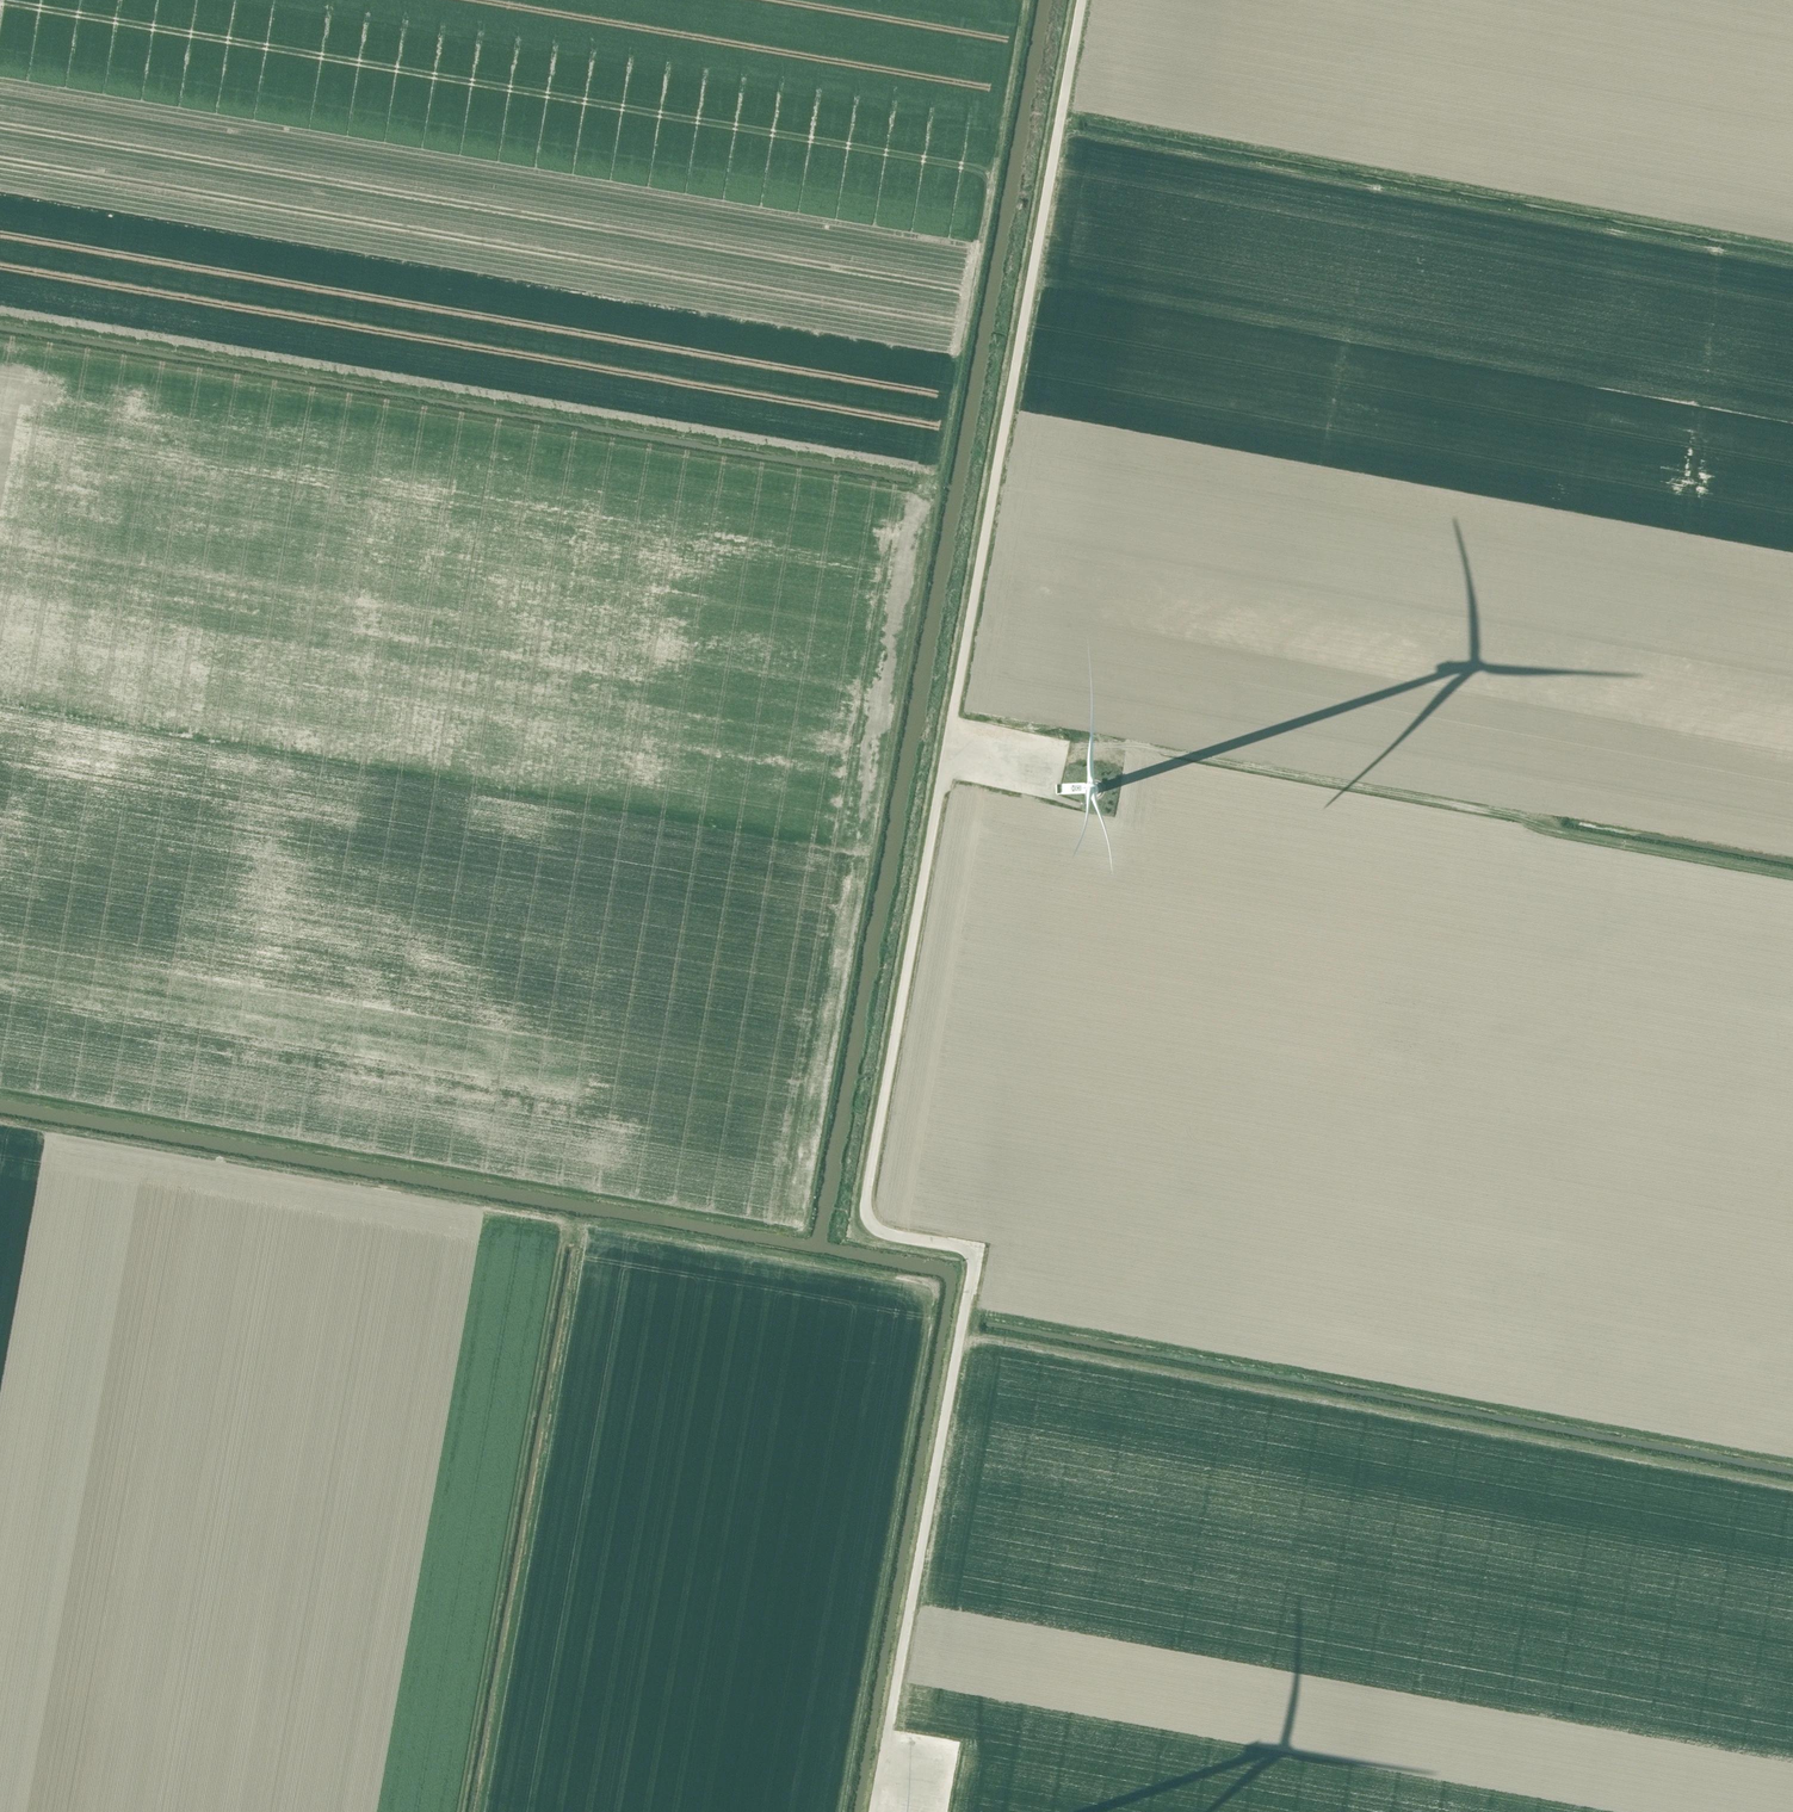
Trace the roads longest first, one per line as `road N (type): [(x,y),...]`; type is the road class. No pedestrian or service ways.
road 1 (track): [(1792,1488),(960,1335)]
road 2 (track): [(1792,877),(1508,825)]

